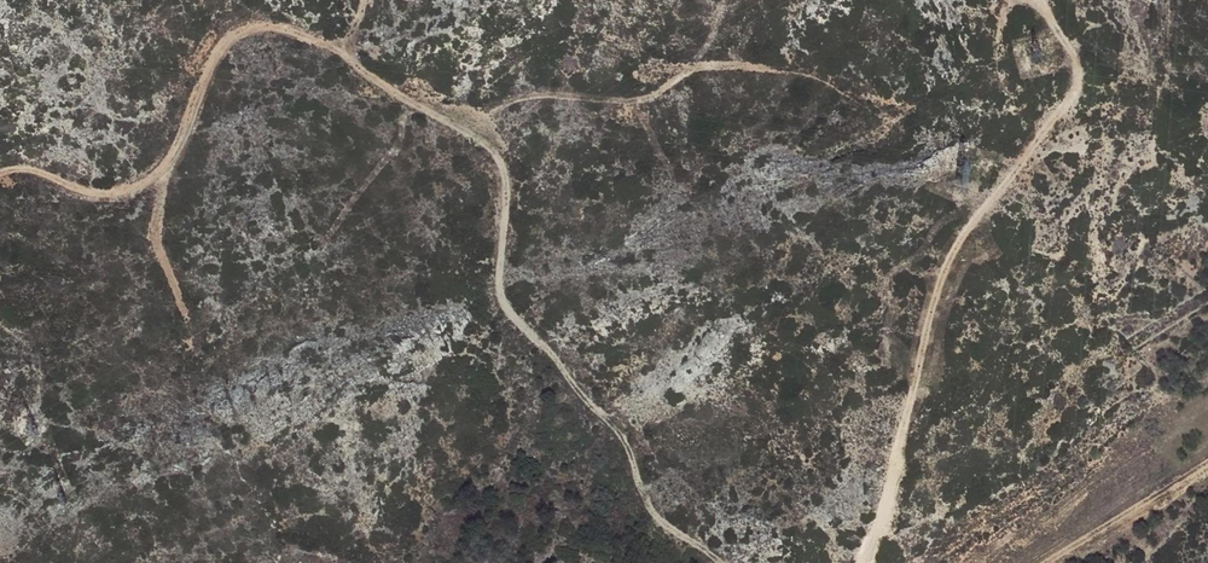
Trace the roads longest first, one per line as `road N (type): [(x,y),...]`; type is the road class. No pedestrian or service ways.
road 1 (track): [(338,51),(402,100),(490,146),(506,166),(497,262),(502,309),(537,337),(627,446),(645,505),(660,523),(722,562)]
road 2 (track): [(867,562),(883,540),(939,275),(1074,90),(1076,49),(1046,0)]
road 3 (track): [(363,0),(338,51),(285,28),(229,35),(201,76),(172,158),(138,191),(103,195),(47,175),(0,174)]
road 4 (track): [(1071,562),(1207,474)]

